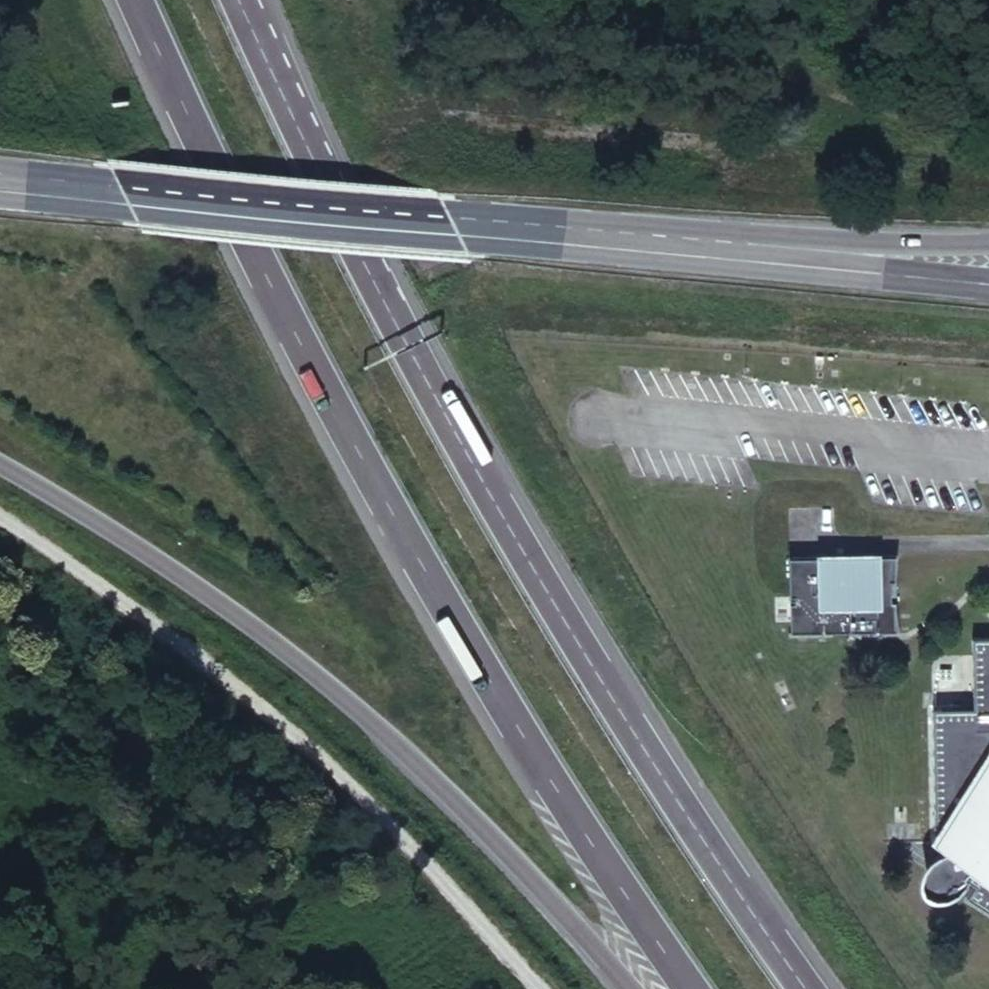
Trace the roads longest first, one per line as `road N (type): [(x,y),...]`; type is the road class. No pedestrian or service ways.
road 1 (motorway): [(811,988),(710,847),(533,559),(394,313),(243,0)]
road 2 (motorway): [(137,0),(200,145),(421,572),(684,988)]
road 3 (motorway): [(0,465),(220,606),(398,751),(625,988)]
road 4 (track): [(0,522),(199,657),(339,784),(530,988)]
road 5 (secondary): [(0,185),(462,229)]
road 6 (secondary): [(988,283),(625,243)]
road 7 (motorway): [(988,241),(625,243)]
road 8 (secondary): [(625,243),(462,229)]

